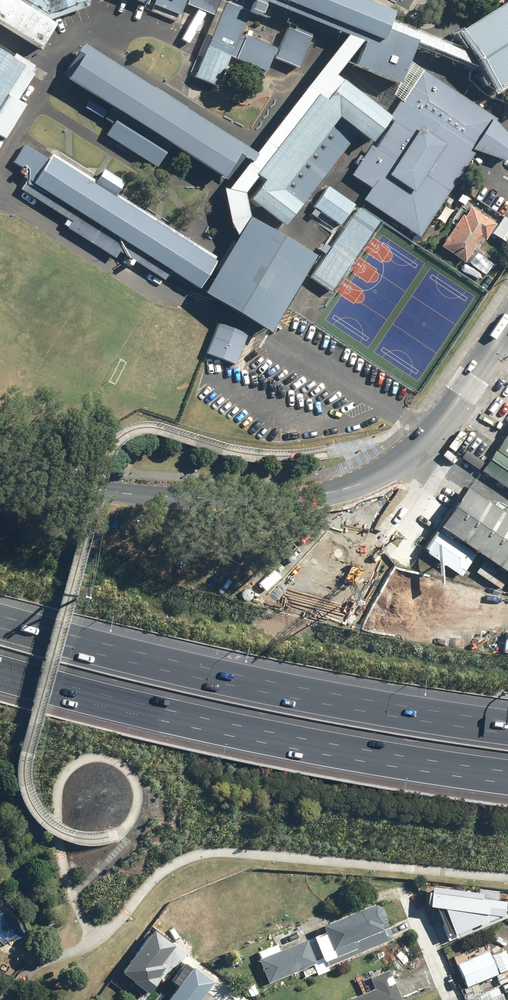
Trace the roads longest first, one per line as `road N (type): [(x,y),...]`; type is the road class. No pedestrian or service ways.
road 1 (secondary): [(0,471),(174,497),(337,493),(396,465),(430,437),(507,329)]
road 2 (motorway): [(0,629),(316,708),(507,737)]
road 3 (motorway): [(507,772),(304,740),(0,667)]

